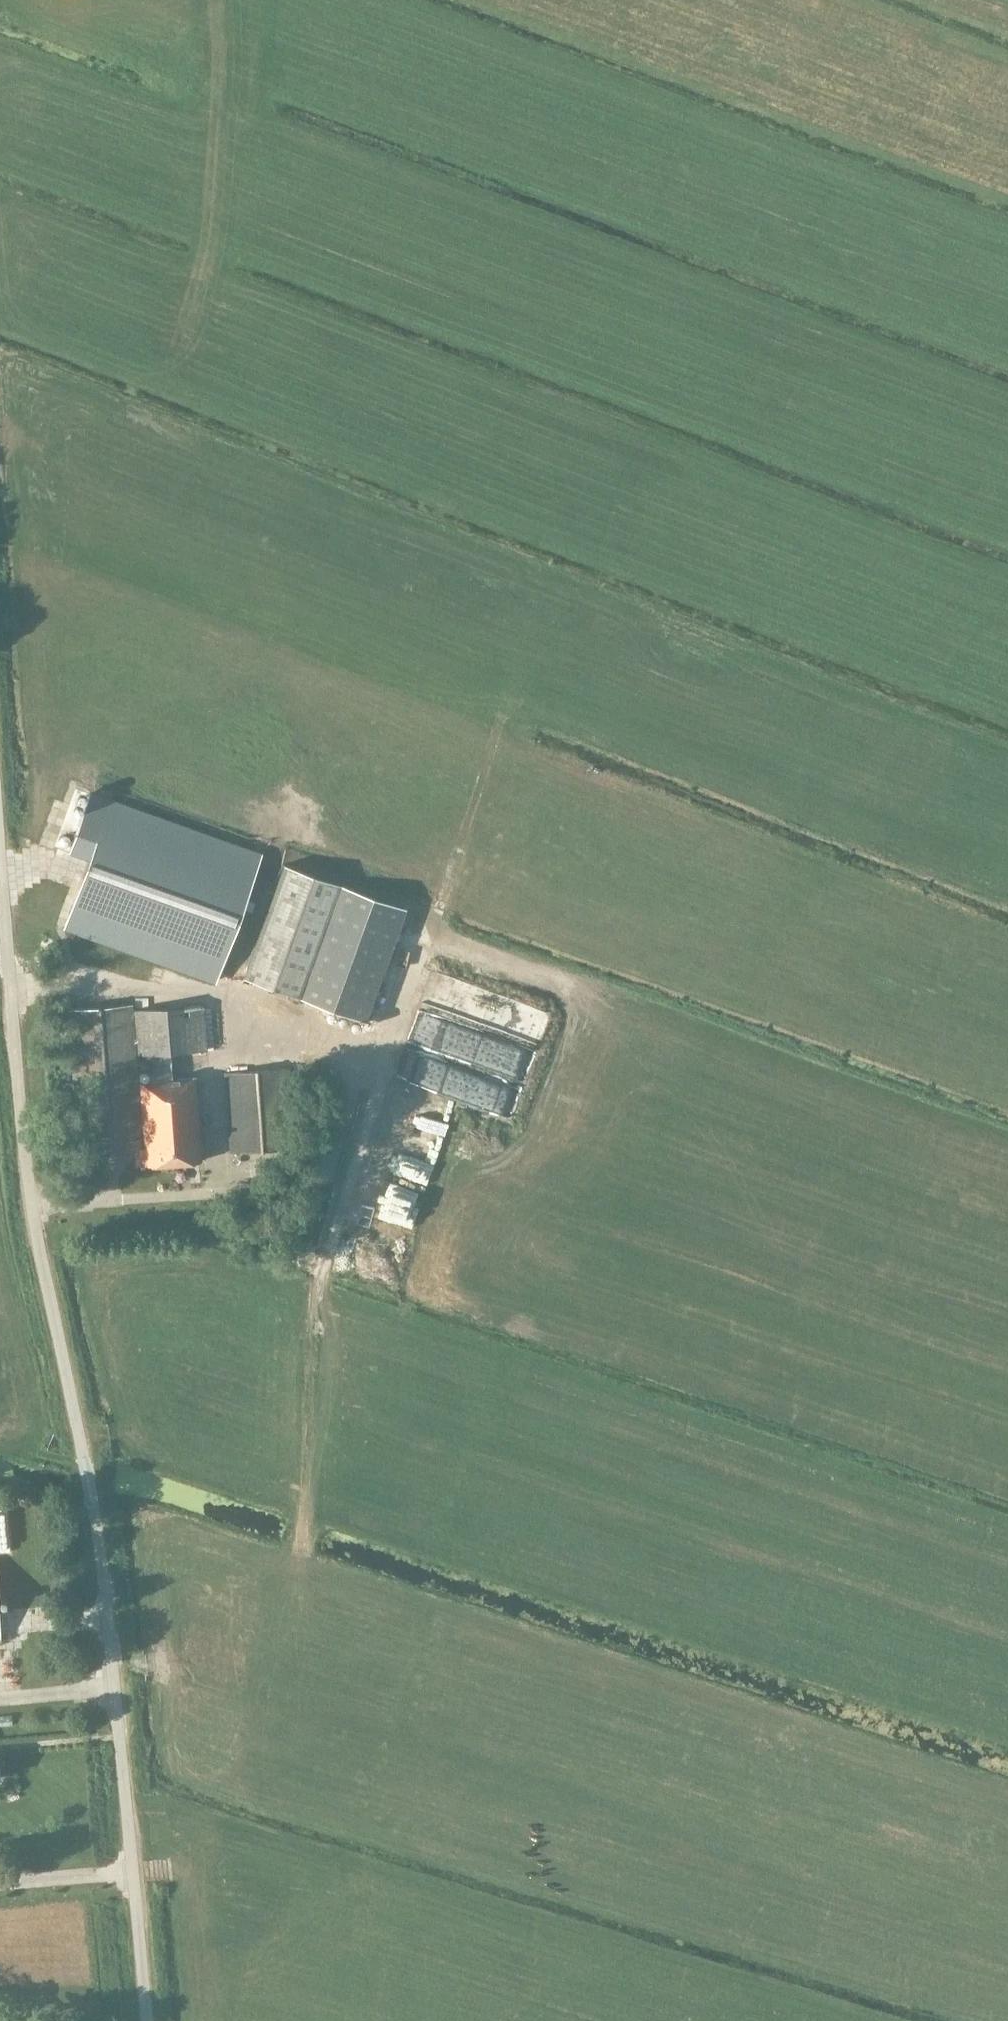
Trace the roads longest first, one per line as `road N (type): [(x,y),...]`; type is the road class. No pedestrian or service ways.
road 1 (unclassified): [(146,2020),(97,1530),(39,1281),(8,1085),(0,968)]

